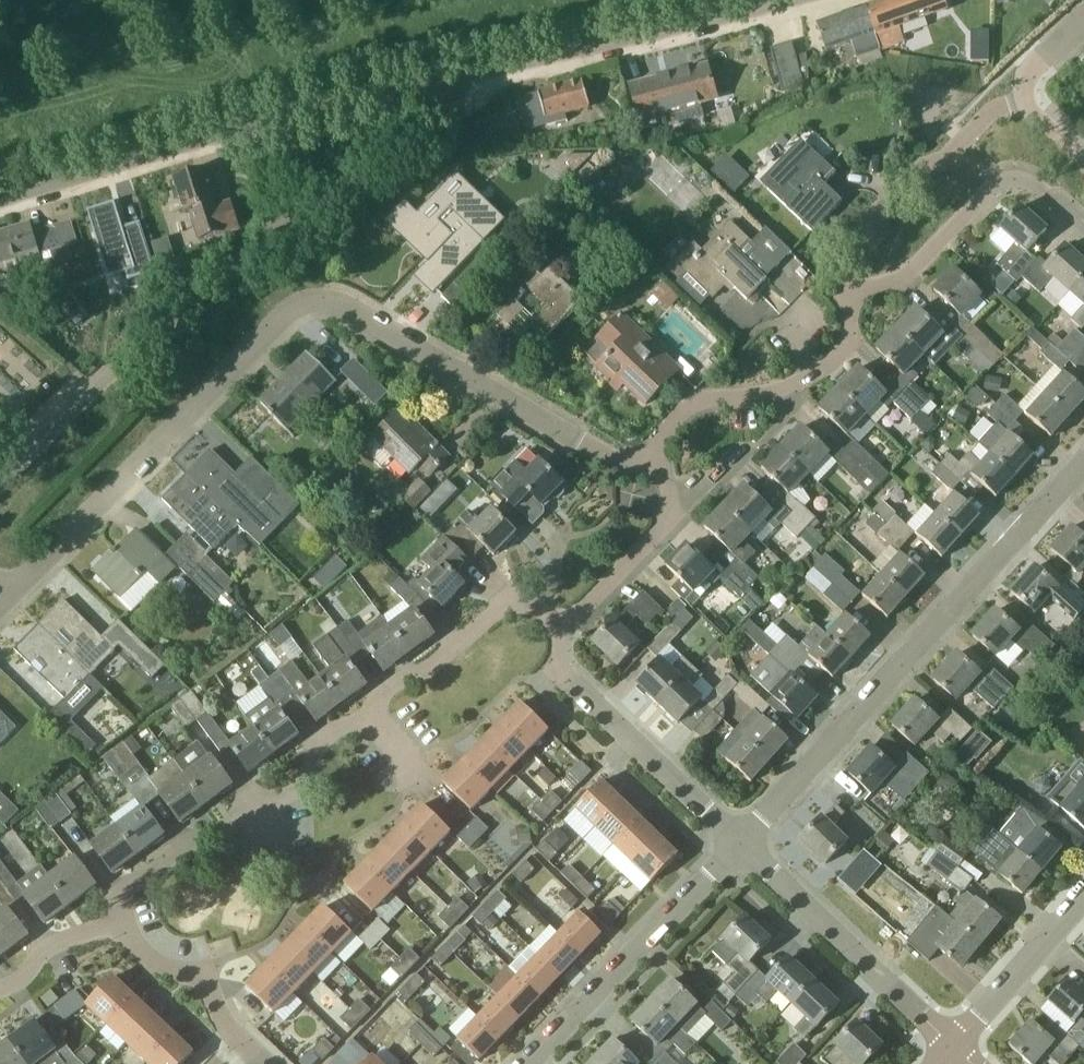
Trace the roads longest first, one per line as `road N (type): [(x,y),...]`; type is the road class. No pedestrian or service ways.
road 1 (residential): [(13,592),(290,311),(319,303),(350,309),(572,441)]
road 2 (residential): [(0,482),(89,388),(286,222),(443,120),(450,78)]
road 3 (residential): [(740,845),(1083,463)]
road 4 (residential): [(0,199),(450,78)]
road 5 (residential): [(450,78),(782,0)]
road 6 (residential): [(530,1063),(740,845)]
road 7 (residential): [(956,1047),(740,845)]
road 8 (residential): [(660,462),(666,429),(694,405),(759,396),(823,374),(846,348),(855,296)]
road 9 (residential): [(366,711),(503,608),(529,605),(565,627)]
road 10 (residential): [(740,845),(572,683)]
road 11 (residential): [(855,296),(846,276),(870,217),(918,167),(970,132)]
road 12 (residential): [(565,627),(665,529),(671,496),(660,462)]
road 13 (residential): [(122,925),(140,880),(163,861),(270,806)]
road 14 (residential): [(956,1047),(1083,902)]
road 15 (residential): [(989,190),(898,283),(855,296)]
road 16 (residential): [(223,1023),(200,977),(147,957),(122,925)]
road 17 (residential): [(0,989),(19,983),(63,942),(122,925)]
road 18 (residential): [(270,806),(299,790),(318,745),(366,711)]

